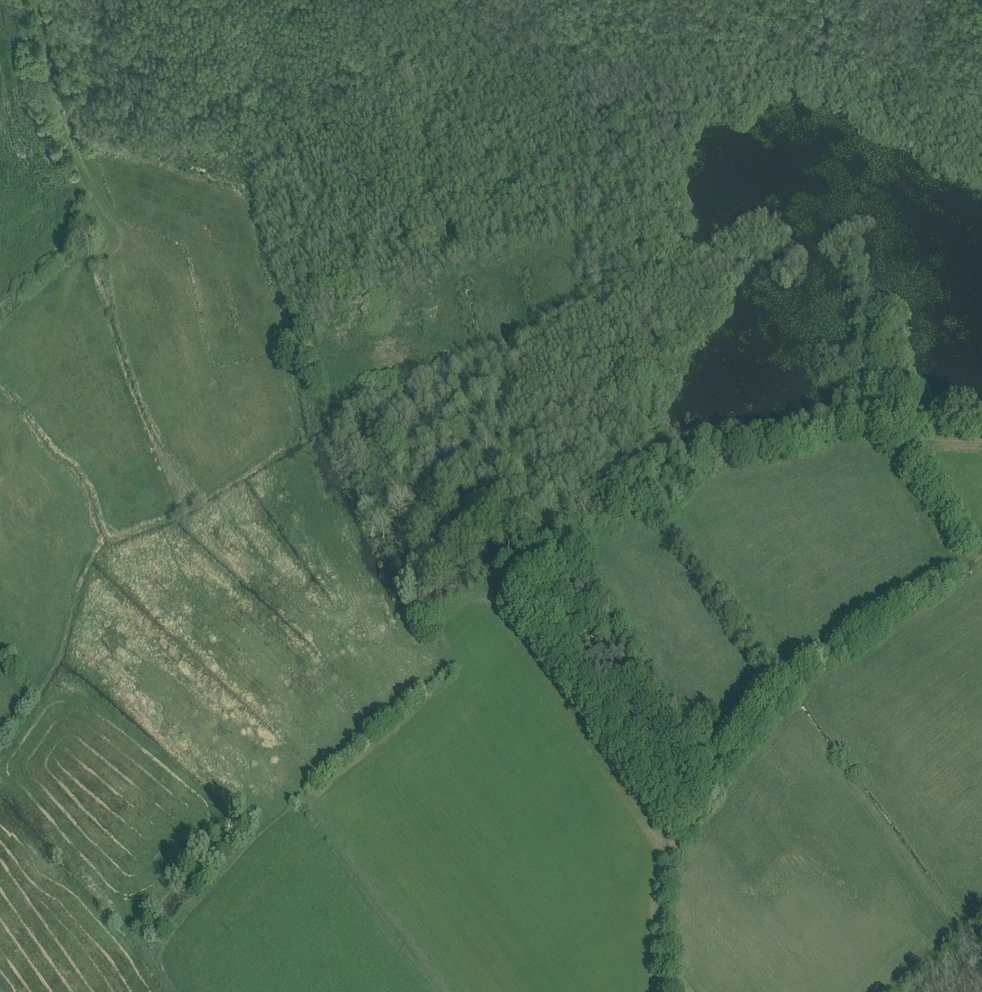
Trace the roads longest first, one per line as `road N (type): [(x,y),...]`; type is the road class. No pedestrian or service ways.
road 1 (track): [(981,556),(782,697),(721,759),(674,850),(664,902),(670,991)]
road 2 (track): [(35,0),(72,128)]

